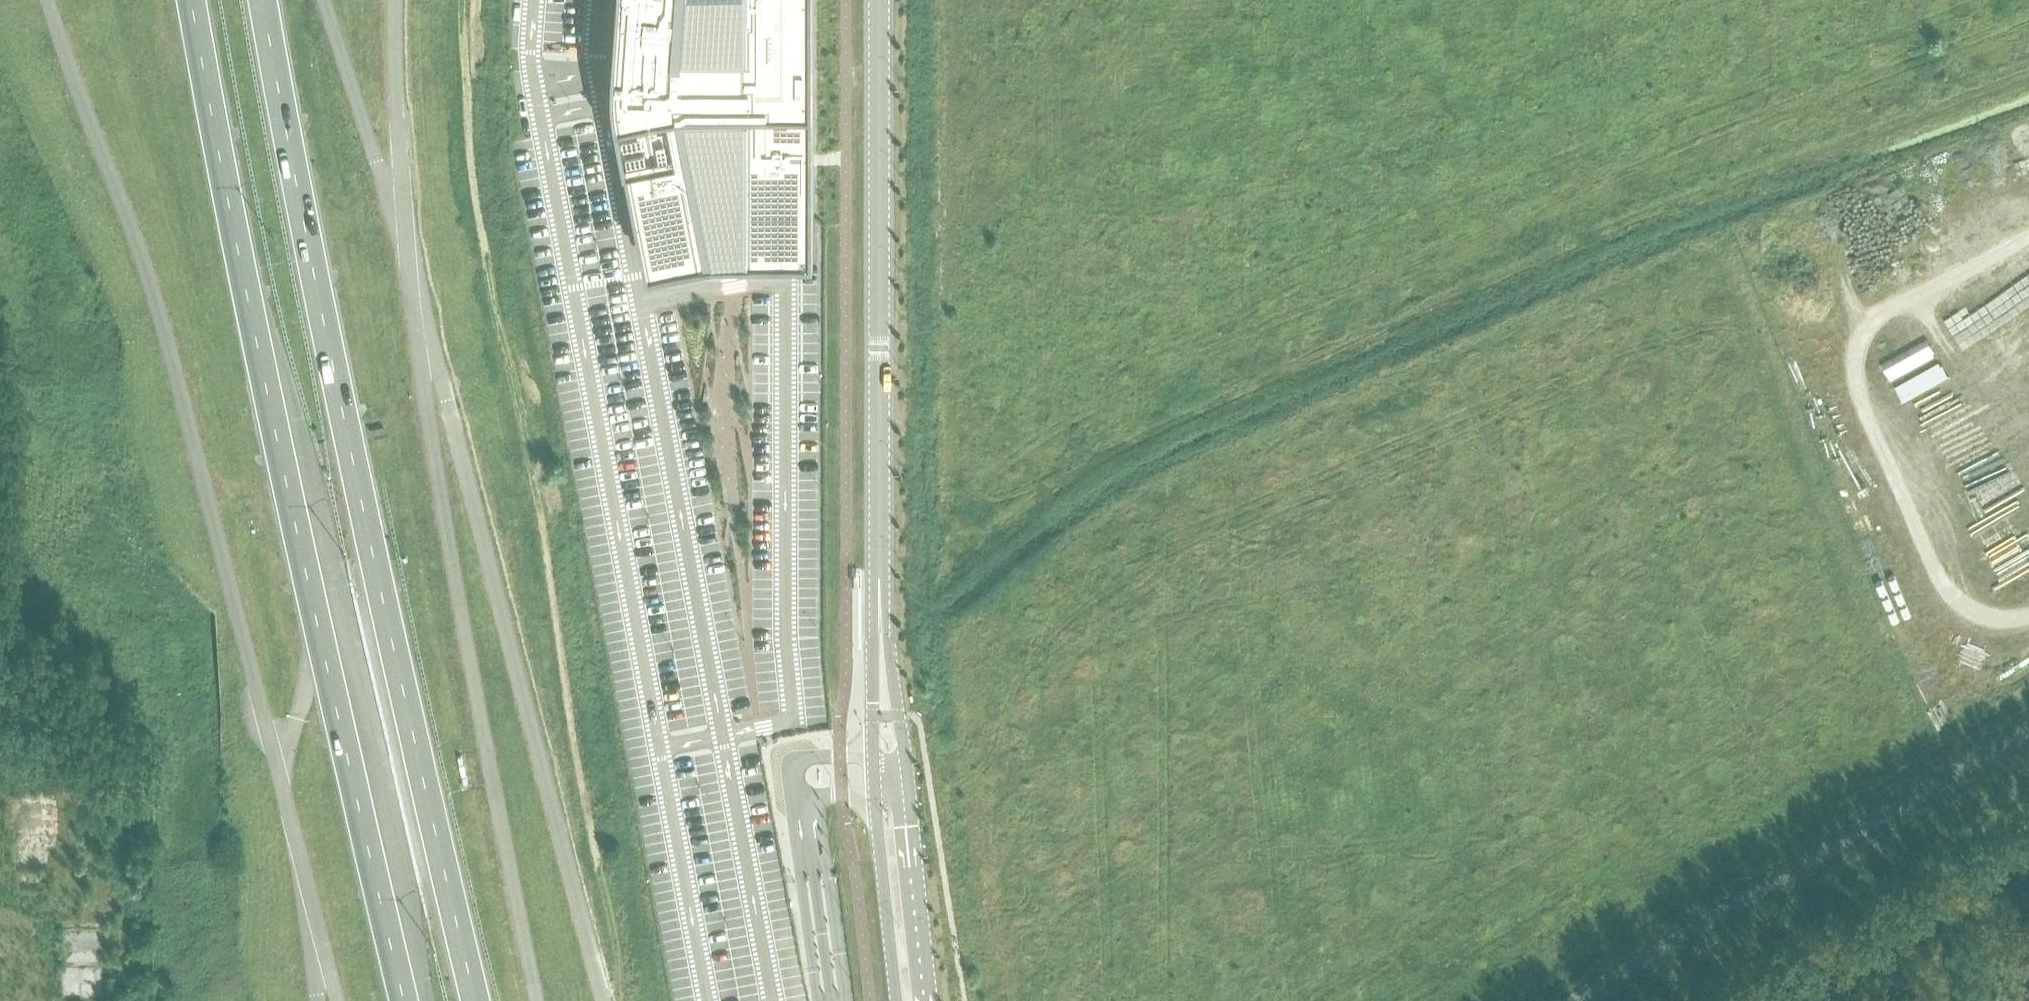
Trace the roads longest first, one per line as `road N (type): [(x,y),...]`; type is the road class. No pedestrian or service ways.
road 1 (trunk): [(476,1000),(353,461),(262,0)]
road 2 (trunk): [(191,0),(237,250),(404,1000)]
road 3 (unclassified): [(879,587),(878,0)]
road 4 (unclassified): [(2028,728),(1571,1000)]
road 5 (unclassified): [(929,1000),(904,794)]
road 6 (unclassified): [(875,795),(894,1000)]
road 7 (unclassified): [(902,767),(879,587)]
road 8 (unclassified): [(879,587),(874,762)]

